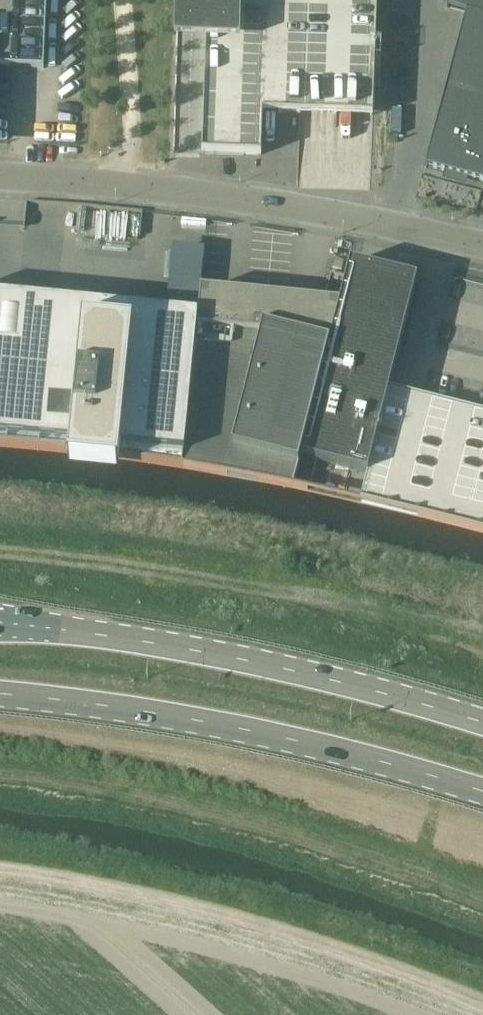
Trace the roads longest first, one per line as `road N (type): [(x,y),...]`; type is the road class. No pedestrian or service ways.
road 1 (track): [(482,1003),(295,934),(144,894),(0,868)]
road 2 (track): [(482,901),(243,821),(0,776)]
road 3 (primary): [(482,722),(289,668),(0,622)]
road 4 (primary): [(0,691),(324,744),(482,790)]
road 5 (unclassified): [(482,247),(116,186),(0,181)]

